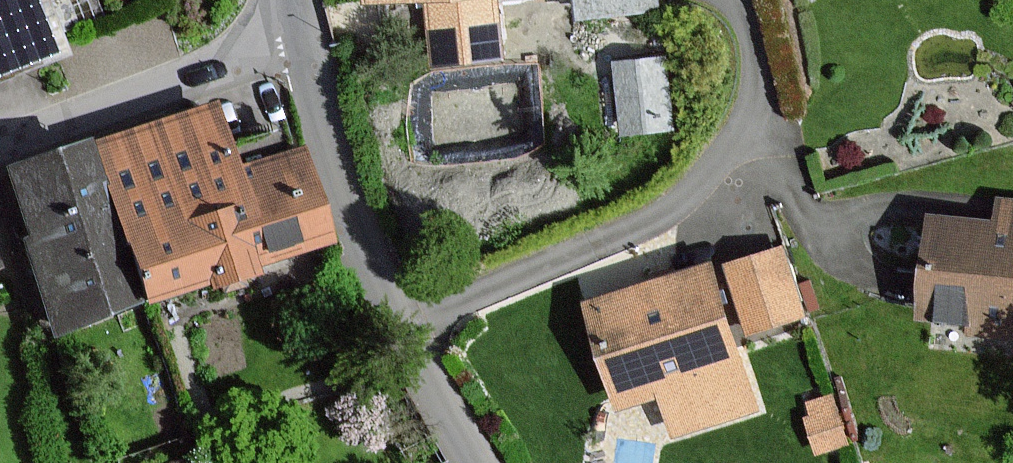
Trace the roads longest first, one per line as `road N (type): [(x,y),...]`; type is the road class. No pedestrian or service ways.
road 1 (residential): [(406,327),(627,233),(707,182),(739,140),(750,109),(750,47),(735,0)]
road 2 (residential): [(0,147),(300,39)]
road 3 (residential): [(300,39),(344,207),(406,327)]
road 4 (residential): [(406,327),(481,462)]

